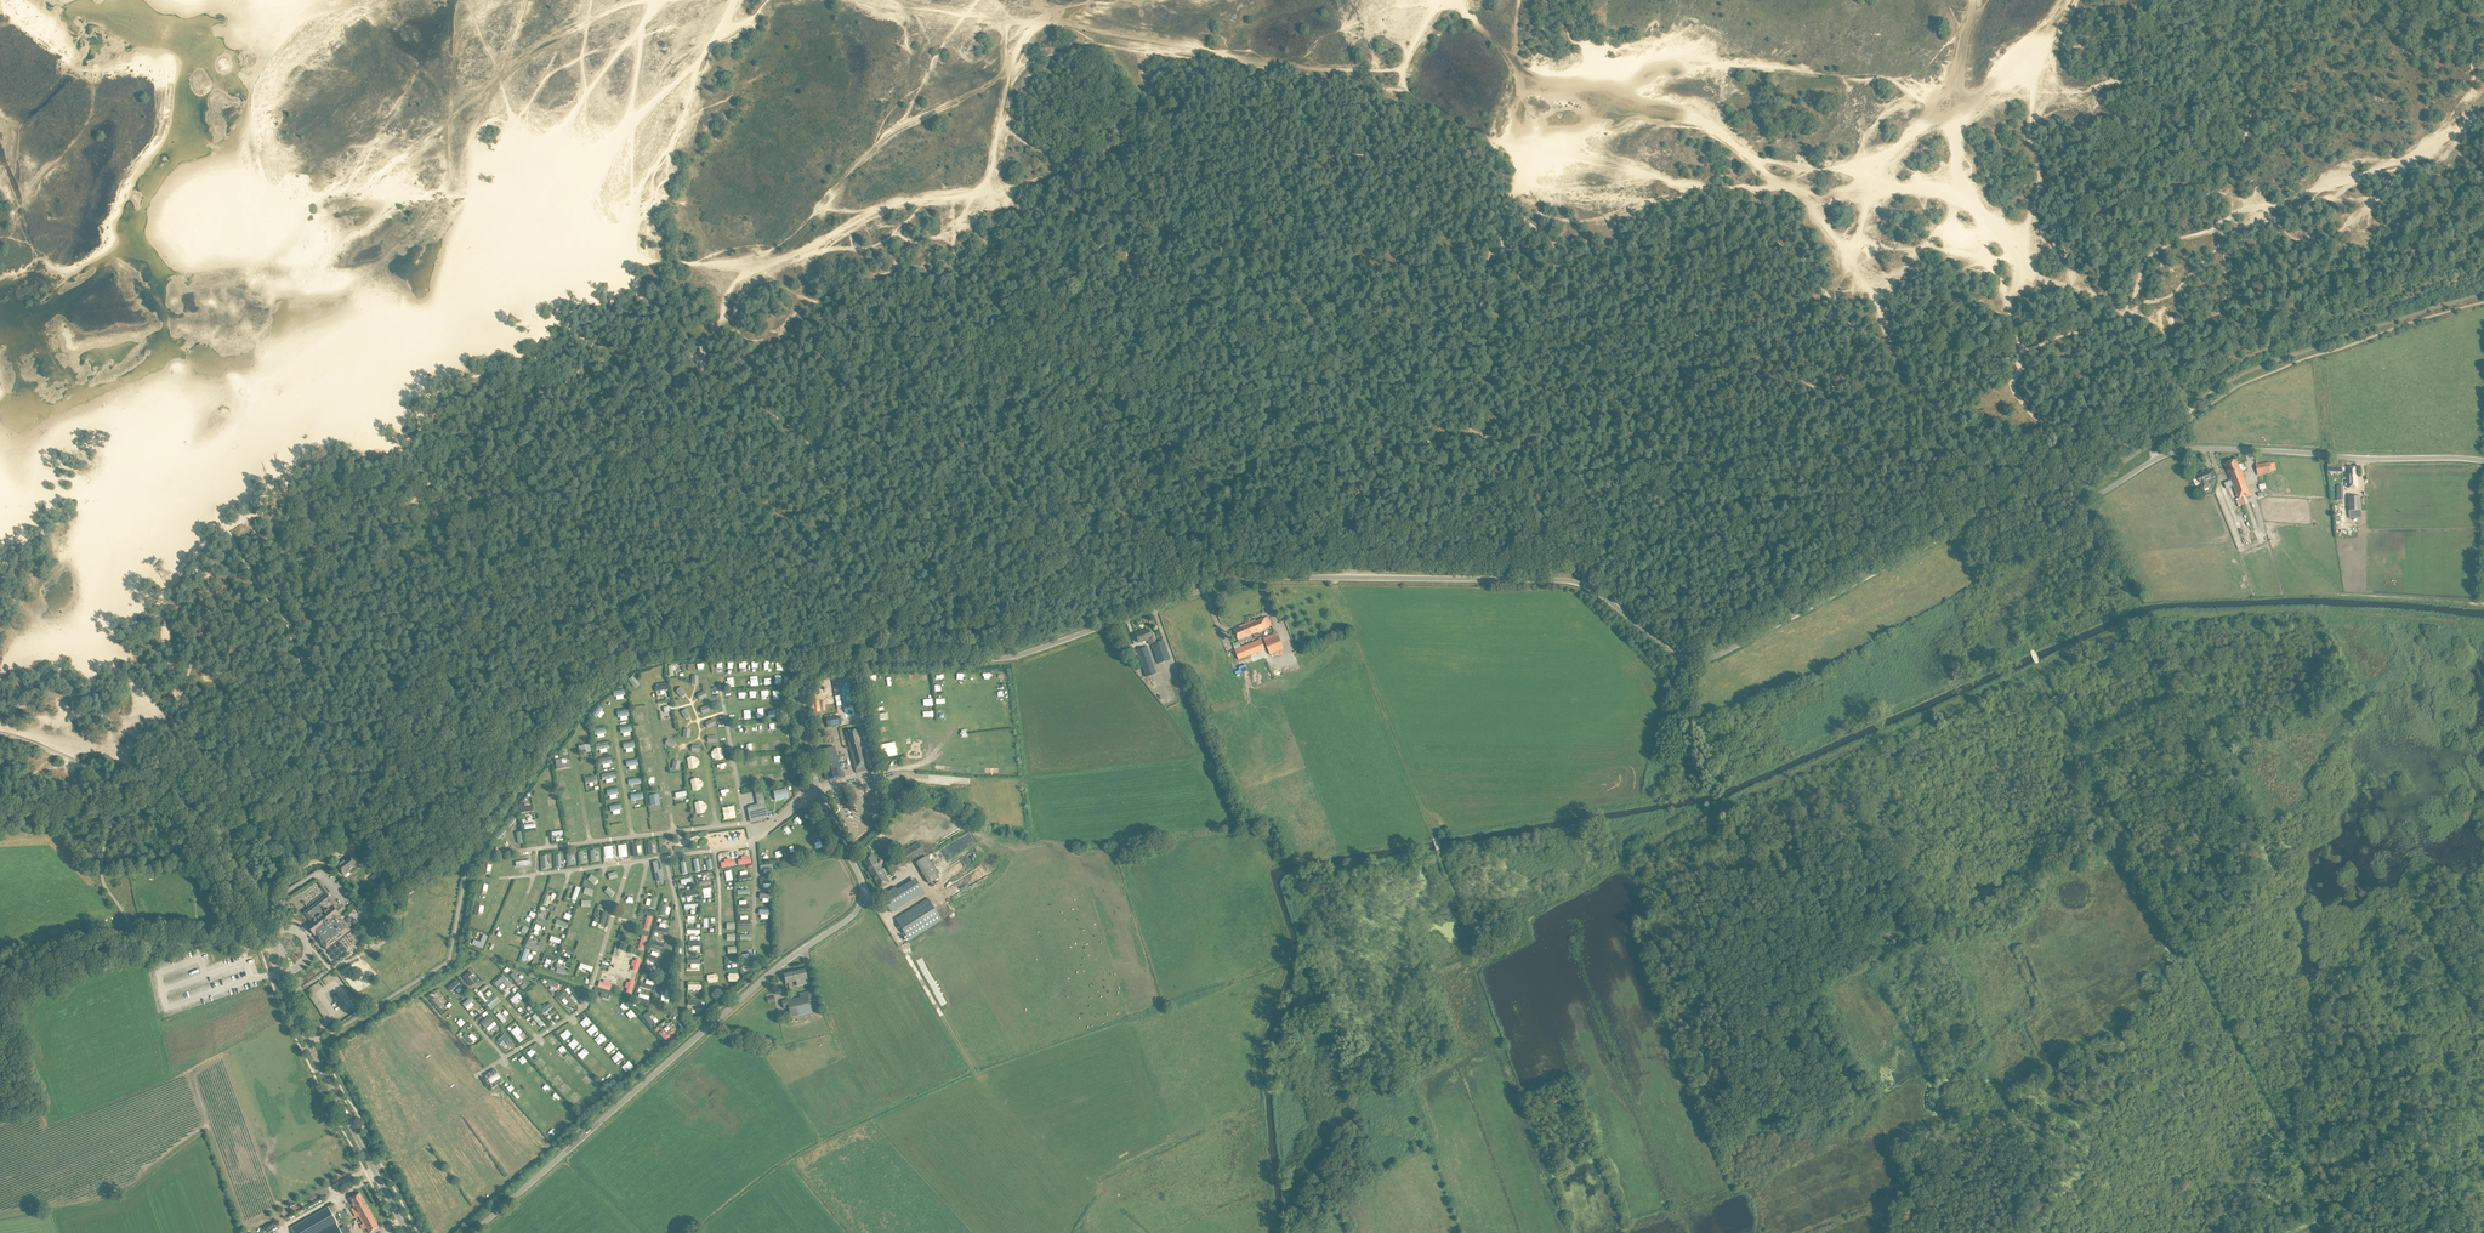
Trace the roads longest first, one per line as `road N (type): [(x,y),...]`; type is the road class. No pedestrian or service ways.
road 1 (unclassified): [(473,1232),(772,972),(856,912),(862,884),(821,801),(802,707),(811,676),(828,664),(1009,657),(1255,577),(1570,581),(1598,593),(1673,653),(1697,661),(1951,532),(2084,500),(2172,452),(2483,461)]
road 2 (track): [(1333,578),(1478,962)]
road 3 (track): [(2483,303),(2243,386),(2201,413),(2156,458)]
road 4 (track): [(2040,666),(1729,799)]
road 5 (unclassified): [(407,1232),(307,1039)]
road 6 (track): [(243,948),(199,853),(136,769)]
road 7 (track): [(1519,0),(1510,204)]
road 8 (track): [(2021,353),(2015,393),(2057,444),(2084,500)]

